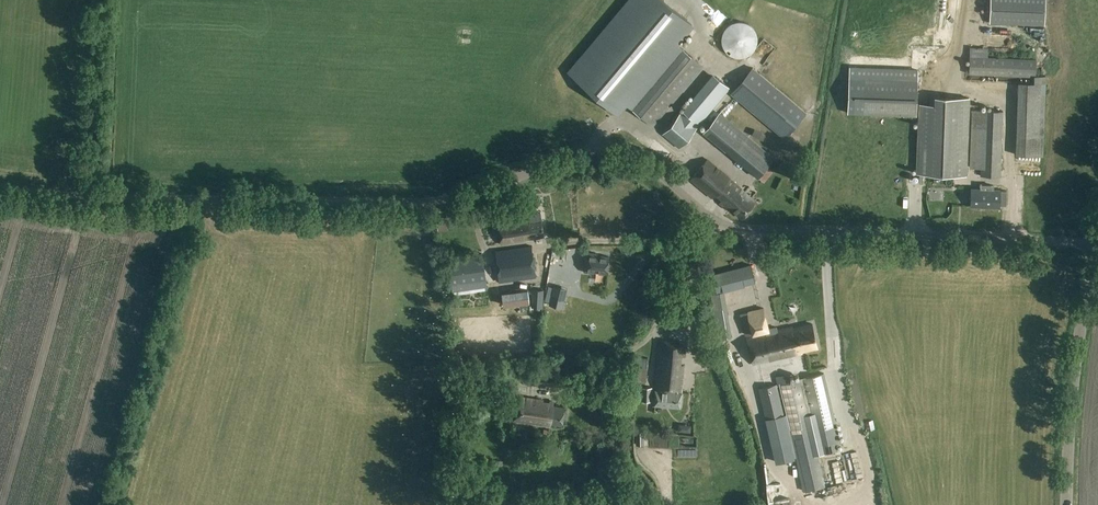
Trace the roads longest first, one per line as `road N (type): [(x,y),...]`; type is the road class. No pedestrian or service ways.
road 1 (unclassified): [(1097,244),(730,227),(648,166),(614,155),(422,202),(118,198),(0,187)]
road 2 (track): [(195,199),(119,504)]
road 3 (tertiary): [(1067,504),(1074,378),(1097,244)]

